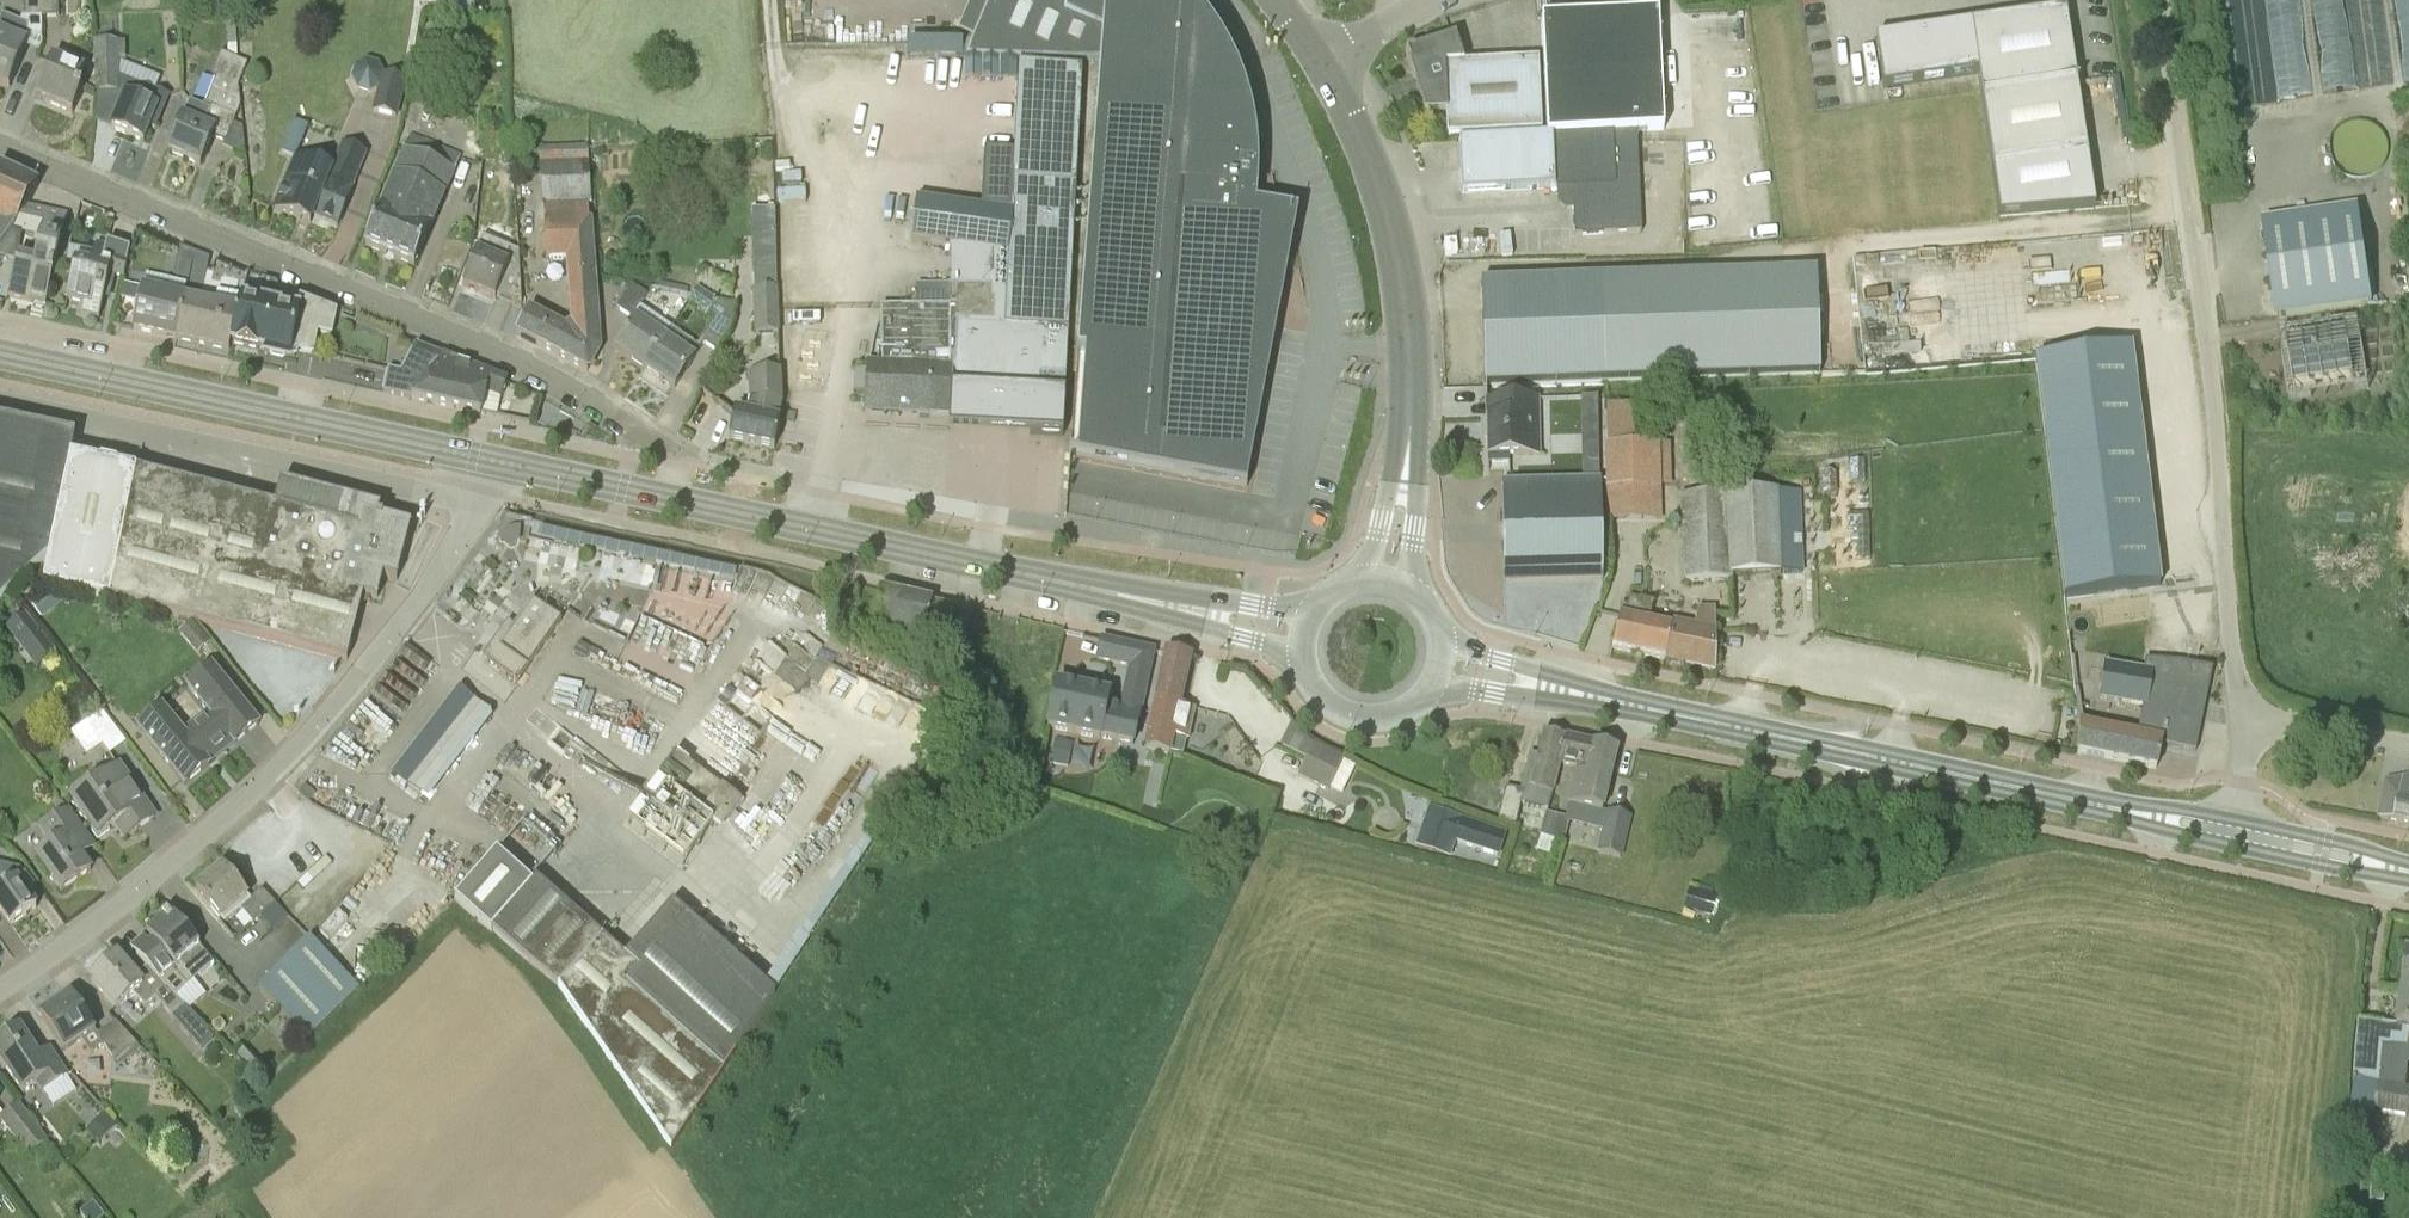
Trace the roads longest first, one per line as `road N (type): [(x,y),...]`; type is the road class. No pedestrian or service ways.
road 1 (unclassified): [(678,450),(519,362),(0,147)]
road 2 (residential): [(0,988),(126,898),(302,741),(464,532),(488,459)]
road 3 (unclassified): [(2239,714),(2210,369),(2160,0)]
road 4 (primary): [(1118,595),(488,459)]
road 5 (primary): [(2121,810),(1574,693)]
road 6 (primary): [(488,459),(0,354)]
road 7 (tertiary): [(1410,425),(1409,328),(1394,236),(1363,143),(1322,61)]
road 8 (primary): [(1317,604),(1266,608),(1144,587),(1118,595)]
road 9 (primary): [(1118,595),(1138,611),(1264,643),(1302,663)]
road 10 (primary): [(2232,844),(2366,873),(2408,872)]
road 11 (primary): [(2408,872),(2353,845),(2238,820)]
road 12 (unclassified): [(2239,714),(2408,743)]
road 13 (tertiary): [(1415,592),(1419,441),(1410,425)]
road 14 (tertiary): [(1410,425),(1397,437),(1377,536),(1355,580)]
road 15 (primary): [(1302,663),(1323,700),(1351,716),(1394,716),(1428,691)]
road 16 (primary): [(1428,691),(1469,688),(1543,701),(1574,693)]
road 17 (primary): [(1574,693),(1548,673),(1441,633)]
road 18 (unclassified): [(1322,61),(1427,0)]

